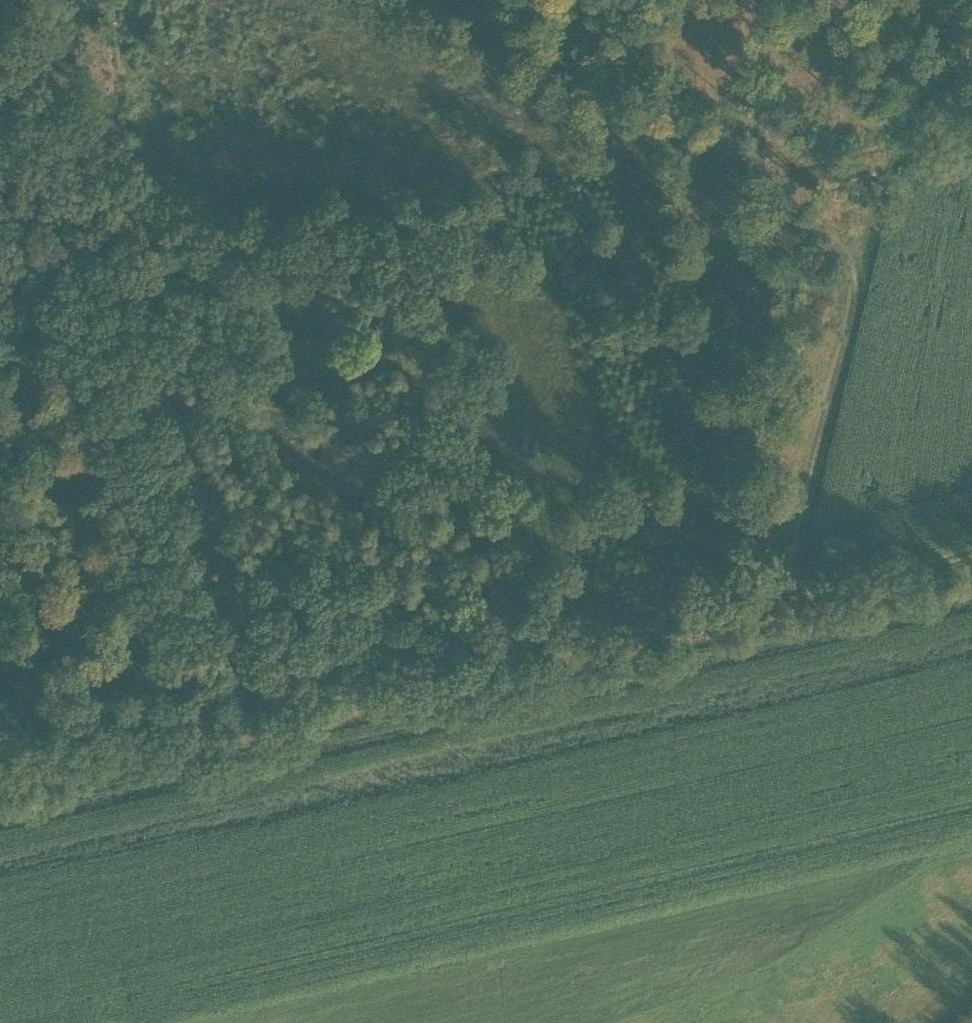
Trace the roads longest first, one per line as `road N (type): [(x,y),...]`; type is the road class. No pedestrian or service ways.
road 1 (track): [(971,554),(750,611),(292,705),(0,779)]

